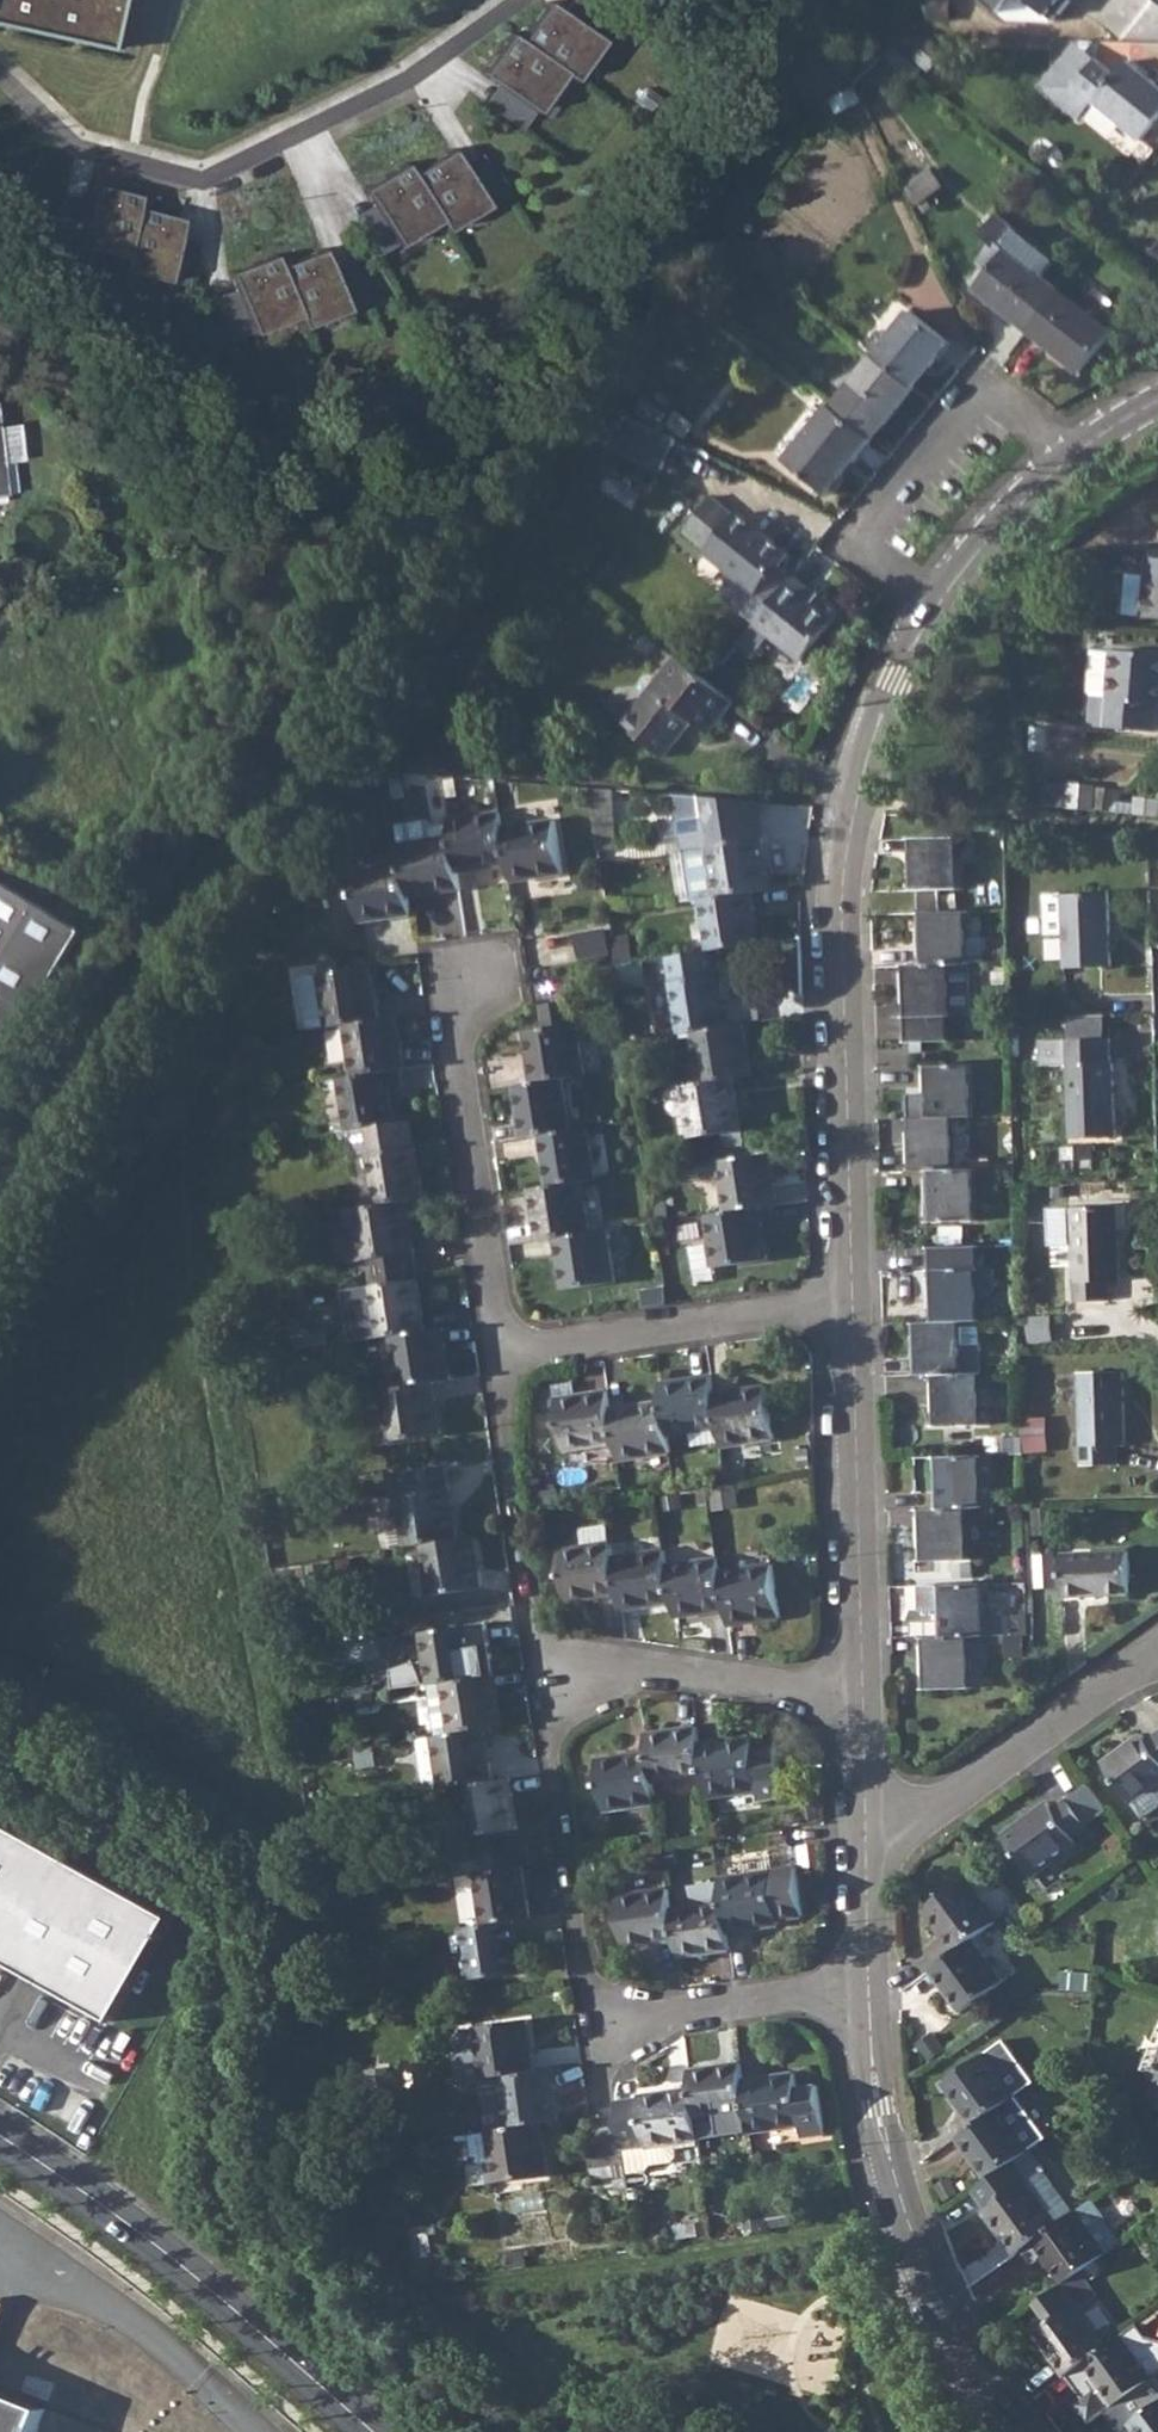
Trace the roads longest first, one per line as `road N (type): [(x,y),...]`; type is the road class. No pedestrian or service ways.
road 1 (unclassified): [(832,0),(412,582),(0,1239)]
road 2 (residential): [(939,603),(895,676),(844,865),(852,1298)]
road 3 (residential): [(852,1298),(555,1350),(517,1341),(496,1303),(458,1054),(480,985)]
road 4 (residential): [(869,1982),(879,2106),(905,2212),(953,2323),(1022,2431)]
road 5 (residential): [(0,2135),(241,2313),(374,2431)]
road 6 (residential): [(1067,459),(986,390),(860,544),(939,603)]
road 7 (residential): [(852,1298),(863,1694)]
road 8 (residential): [(866,1824),(933,1809),(1157,1659)]
road 9 (residential): [(863,1694),(658,1669),(542,1677)]
road 10 (residential): [(869,1982),(595,2025)]
road 11 (residential): [(1067,459),(939,603)]
road 12 (residential): [(866,1824),(869,1982)]
road 13 (residential): [(863,1694),(866,1824)]

